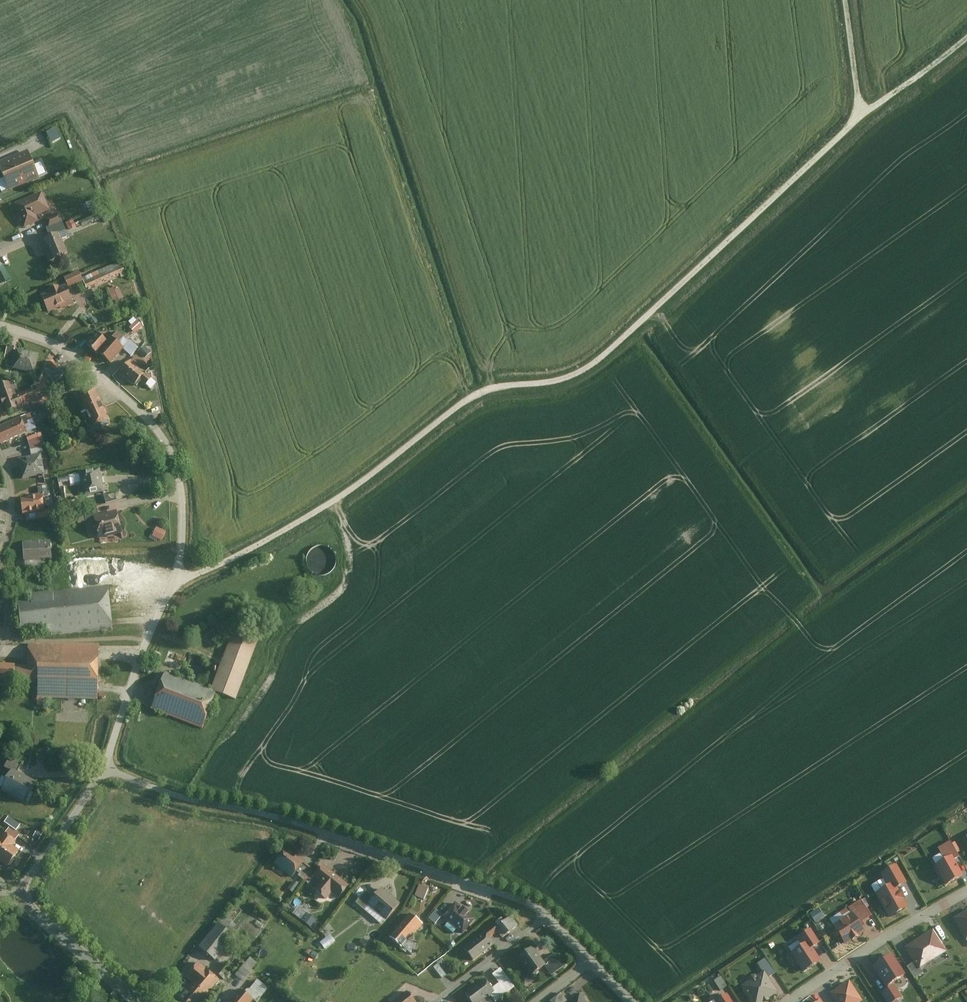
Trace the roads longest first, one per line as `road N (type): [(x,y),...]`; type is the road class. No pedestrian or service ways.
road 1 (unclassified): [(862,108),(609,349),(452,399),(335,503),(174,584)]
road 2 (residential): [(549,920),(527,903),(392,855),(104,768)]
road 3 (residential): [(174,584),(183,506),(162,436),(64,346),(0,324)]
road 4 (residential): [(792,1001),(966,891)]
road 5 (residential): [(104,768),(174,584)]
road 6 (residential): [(19,901),(104,768)]
road 7 (tertiary): [(19,901),(140,1001)]
road 8 (residential): [(436,1001),(549,920)]
road 9 (unclassified): [(966,32),(862,108)]

